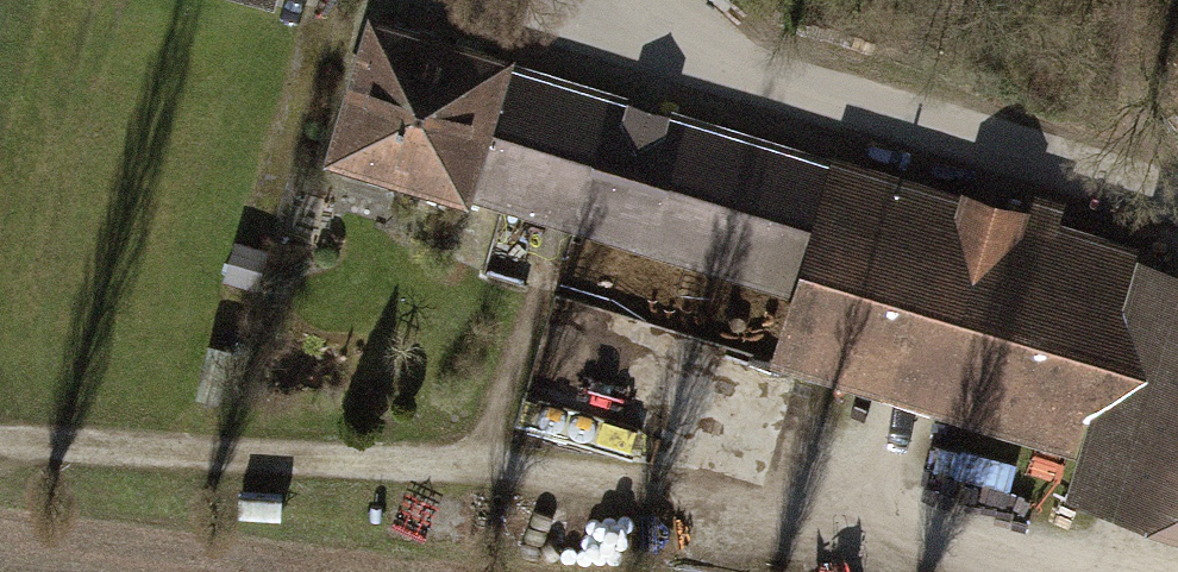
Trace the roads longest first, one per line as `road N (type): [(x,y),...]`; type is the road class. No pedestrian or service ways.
road 1 (track): [(1080,571),(970,549),(334,460),(0,443)]
road 2 (track): [(1177,200),(836,105),(725,58),(650,0)]
road 3 (track): [(1132,188),(1136,0)]

